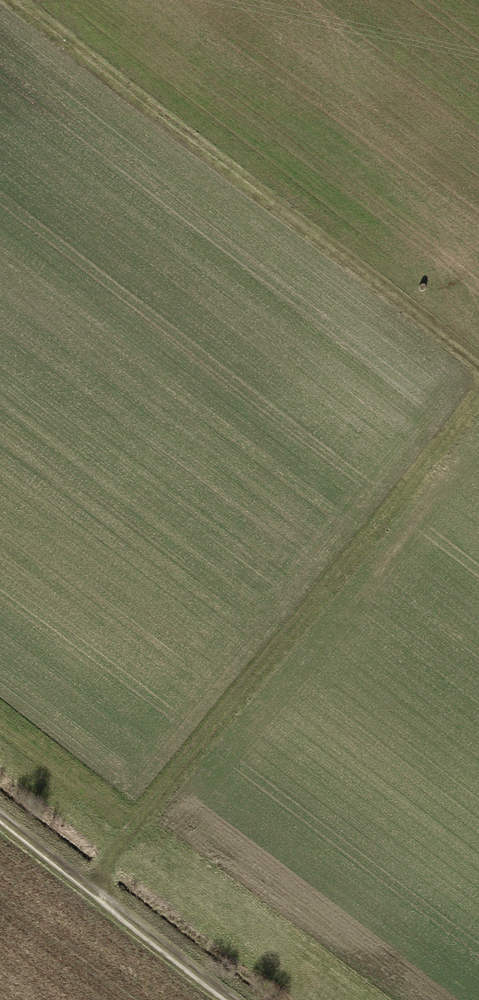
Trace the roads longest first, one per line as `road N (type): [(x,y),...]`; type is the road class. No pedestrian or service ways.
road 1 (track): [(85,886),(478,399)]
road 2 (track): [(478,361),(24,0)]
road 3 (track): [(230,999),(0,819)]

